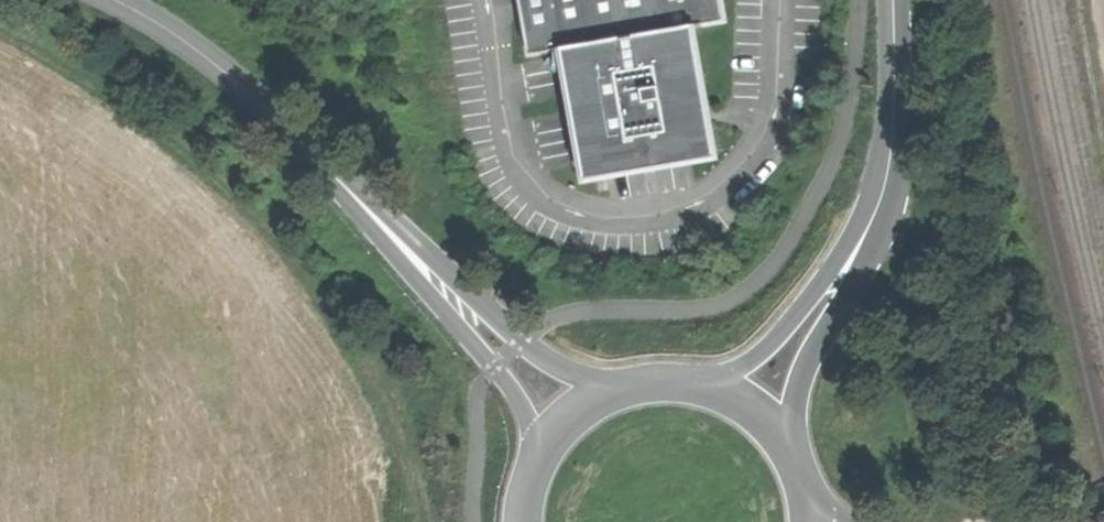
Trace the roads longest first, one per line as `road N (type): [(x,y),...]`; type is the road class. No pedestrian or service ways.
road 1 (tertiary): [(117,0),(224,69),(402,240)]
road 2 (tertiary): [(610,387),(522,341),(402,240)]
road 3 (tertiary): [(402,240),(543,443)]
road 4 (residential): [(897,0),(902,117),(872,237)]
road 5 (residential): [(872,237),(771,344),(704,379)]
road 6 (residential): [(789,434),(872,237)]

